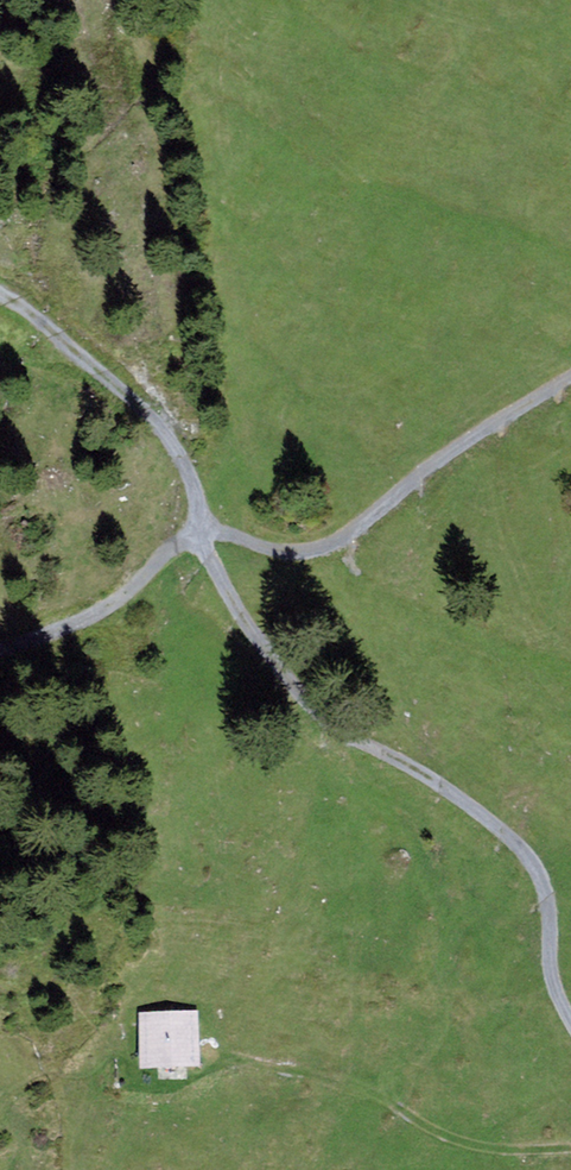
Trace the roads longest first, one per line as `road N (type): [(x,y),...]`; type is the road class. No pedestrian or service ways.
road 1 (track): [(570,1025),(547,964),(539,879),(515,844),(424,778),(330,732),(293,694),(224,600),(168,448),(36,320),(0,302)]
road 2 (track): [(570,375),(470,439),(351,533),(307,554),(277,556),(214,535),(173,543),(123,595),(77,624),(0,652)]

